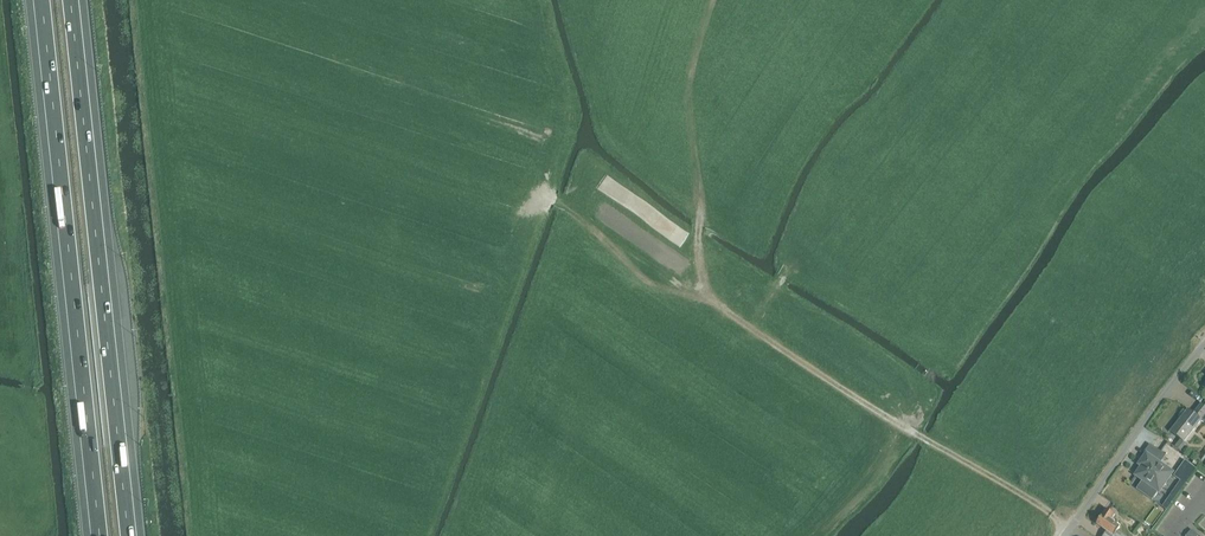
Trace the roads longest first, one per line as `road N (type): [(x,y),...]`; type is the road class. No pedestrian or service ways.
road 1 (motorway): [(133,535),(75,0)]
road 2 (motorway): [(38,0),(96,535)]
road 3 (track): [(723,307),(845,394),(1038,504),(1069,531)]
road 4 (residential): [(1065,535),(1204,346)]

